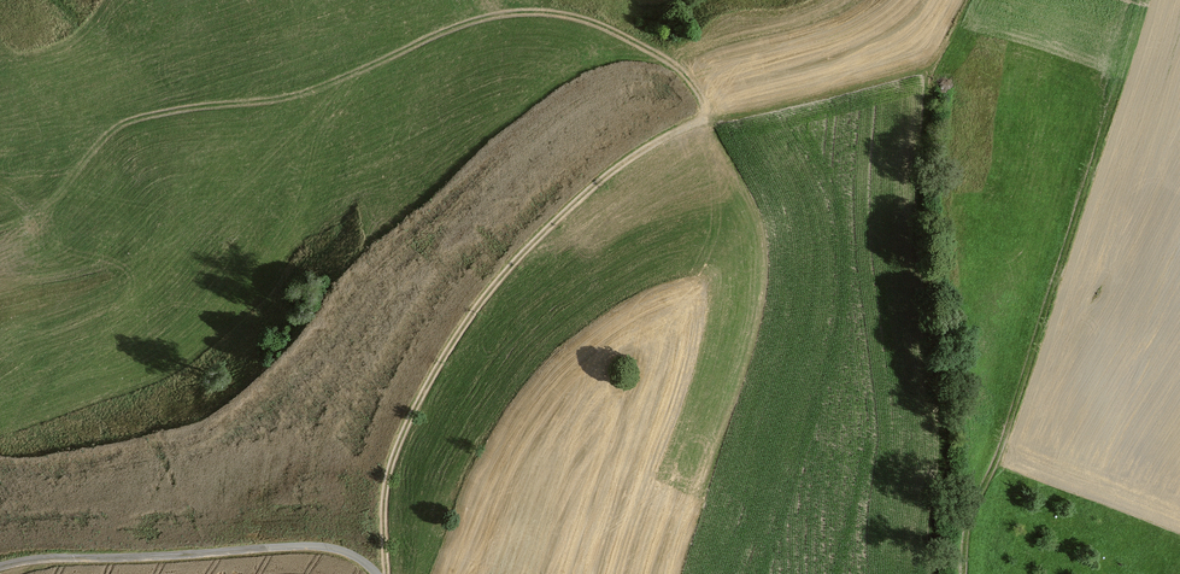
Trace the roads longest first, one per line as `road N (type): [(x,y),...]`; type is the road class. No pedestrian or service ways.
road 1 (track): [(127,121),(308,93),(458,26),(531,12),(597,23),(646,48),(671,62),(704,103),(702,121),(616,168),(544,231),(459,333),(389,468),(386,573)]
road 2 (track): [(0,566),(302,546),(347,552),(376,573)]
road 3 (track): [(1029,367),(967,519),(961,573)]

